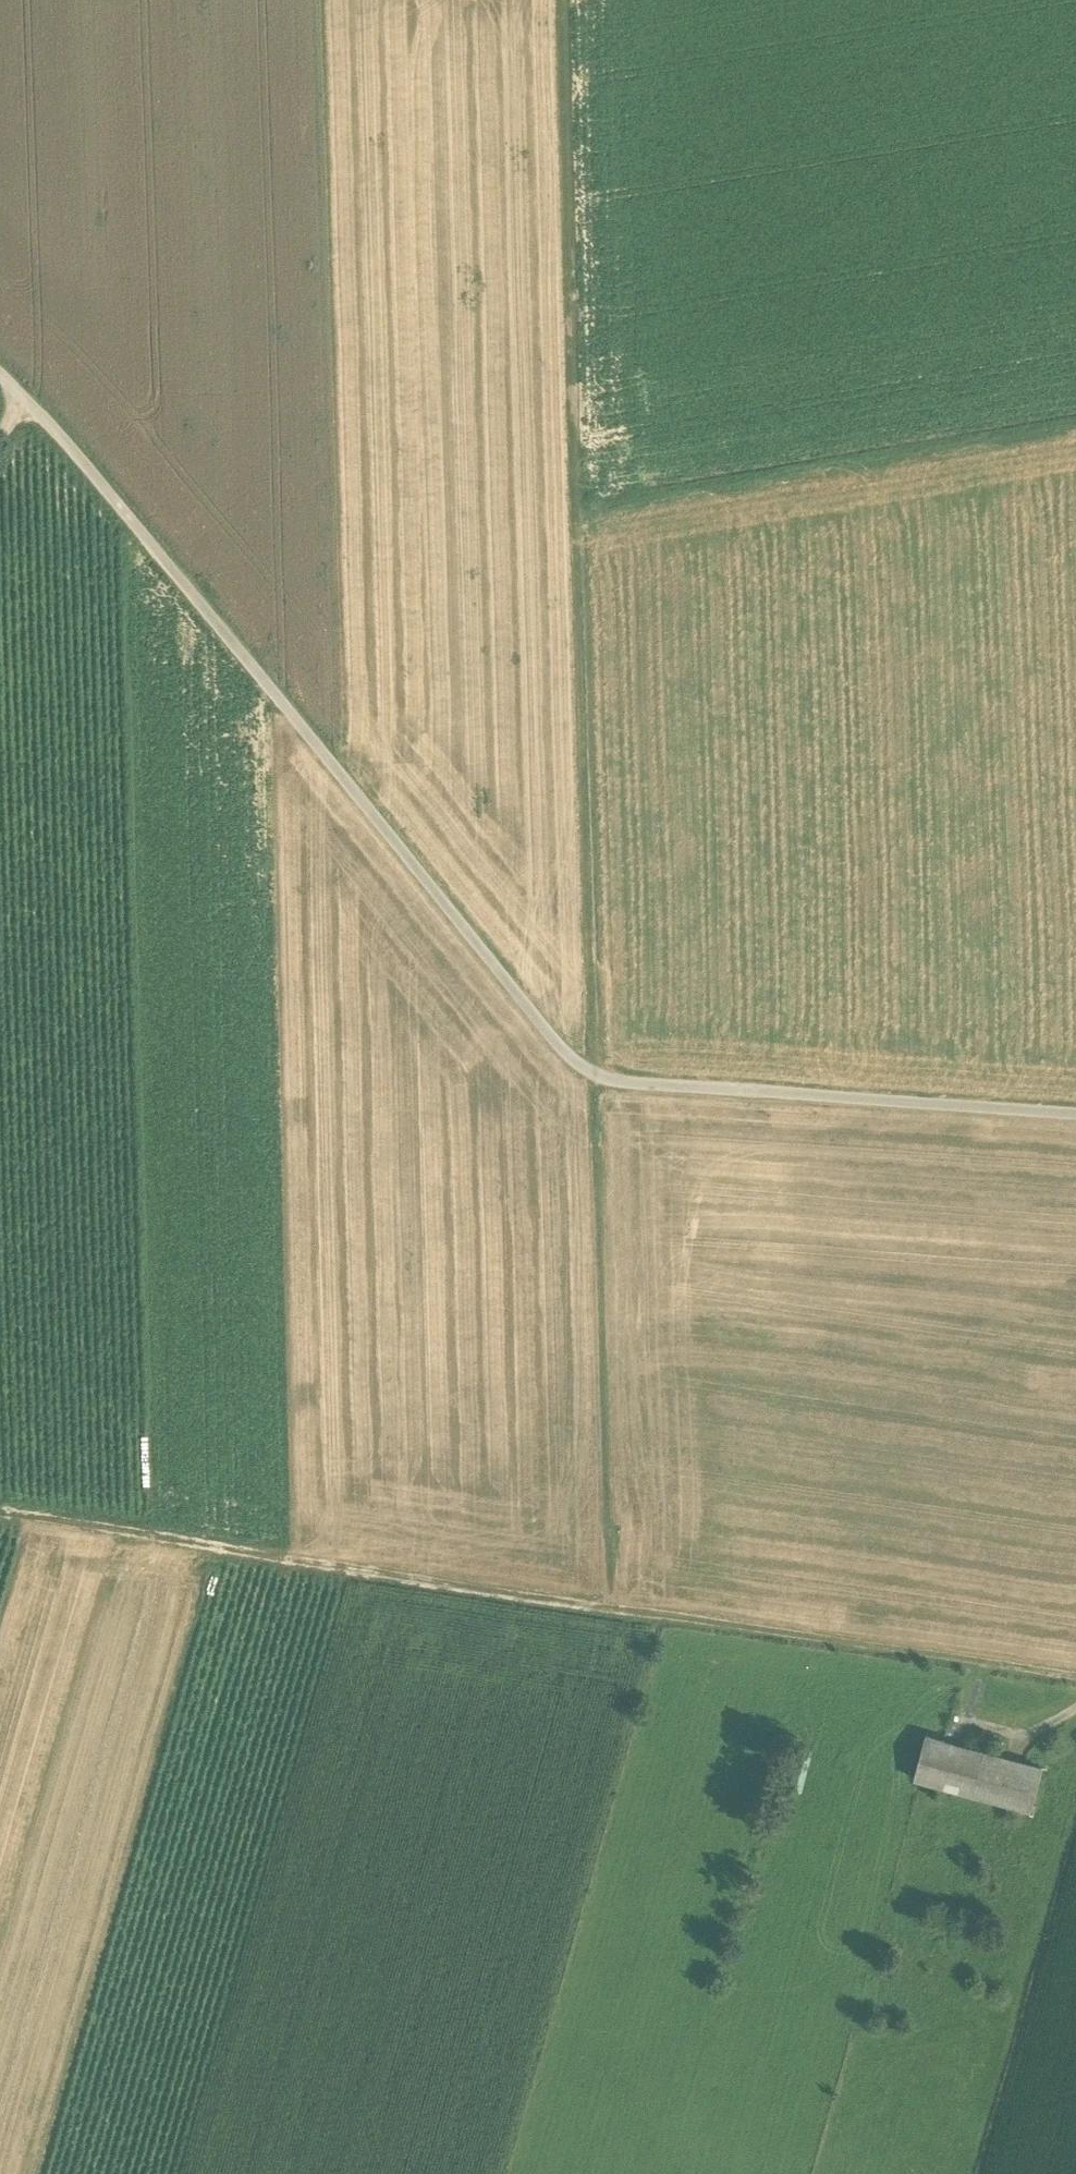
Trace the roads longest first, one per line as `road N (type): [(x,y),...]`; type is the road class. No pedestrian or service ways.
road 1 (track): [(569,0),(619,1622)]
road 2 (track): [(1075,1115),(643,1085),(603,1079),(572,1062),(222,628),(0,377)]
road 3 (track): [(0,1524),(919,1668),(1075,1680)]
road 4 (track): [(588,521),(1075,445)]

